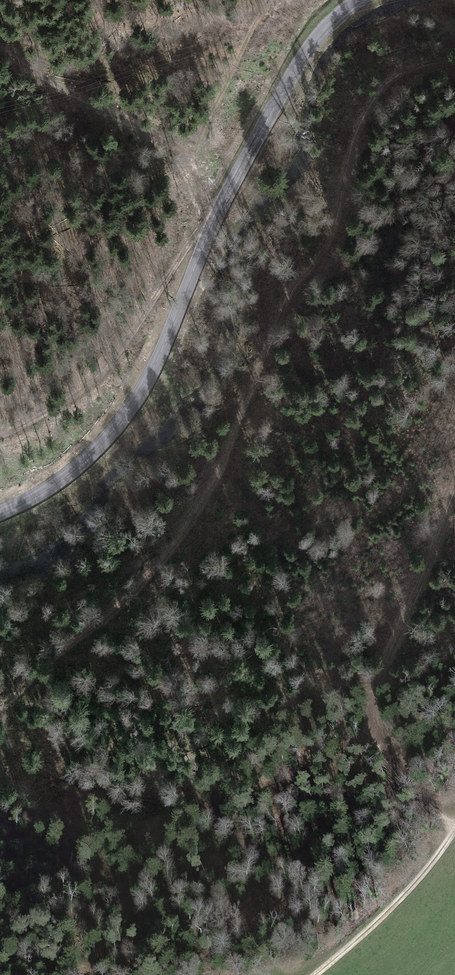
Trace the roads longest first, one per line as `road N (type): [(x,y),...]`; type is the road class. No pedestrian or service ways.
road 1 (track): [(0,708),(169,554),(200,516),(280,309),(331,234),(357,125),(393,75),(454,52)]
road 2 (secondary): [(357,0),(324,28),(237,176),(158,360),(126,416),(68,475),(0,512)]
road 3 (track): [(0,432),(121,352),(237,176),(0,30)]
road 4 (track): [(454,495),(373,712),(389,753),(454,833)]
road 5 (track): [(454,832),(381,917),(310,974)]

